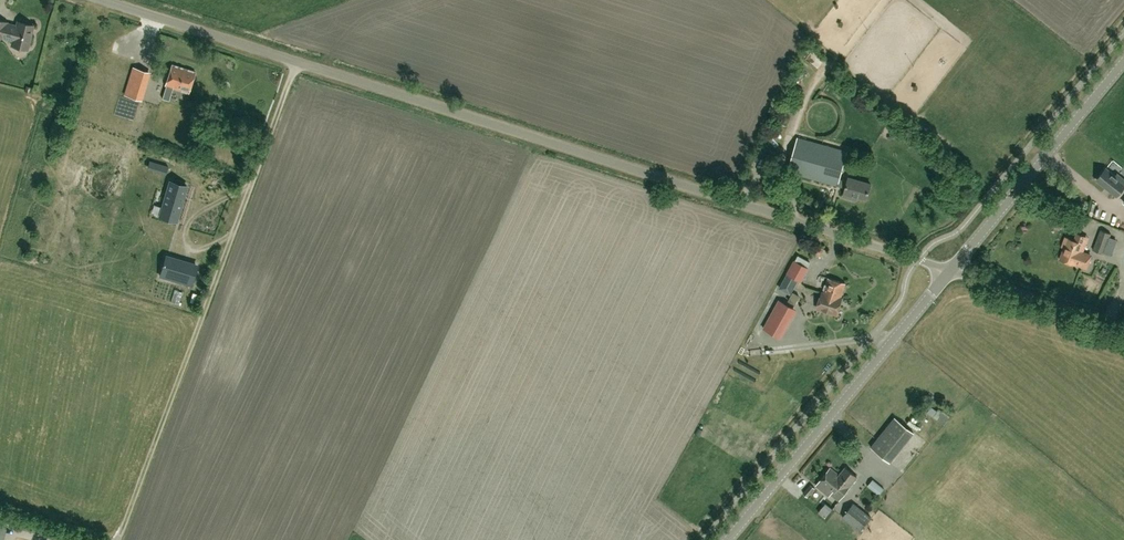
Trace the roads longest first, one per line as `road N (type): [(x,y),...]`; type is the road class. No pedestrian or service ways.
road 1 (unclassified): [(949,271),(116,0)]
road 2 (track): [(295,57),(116,539)]
road 3 (tertiary): [(729,539),(949,271)]
road 4 (tertiary): [(949,271),(1123,61)]
road 5 (unclassified): [(1123,325),(949,271)]

